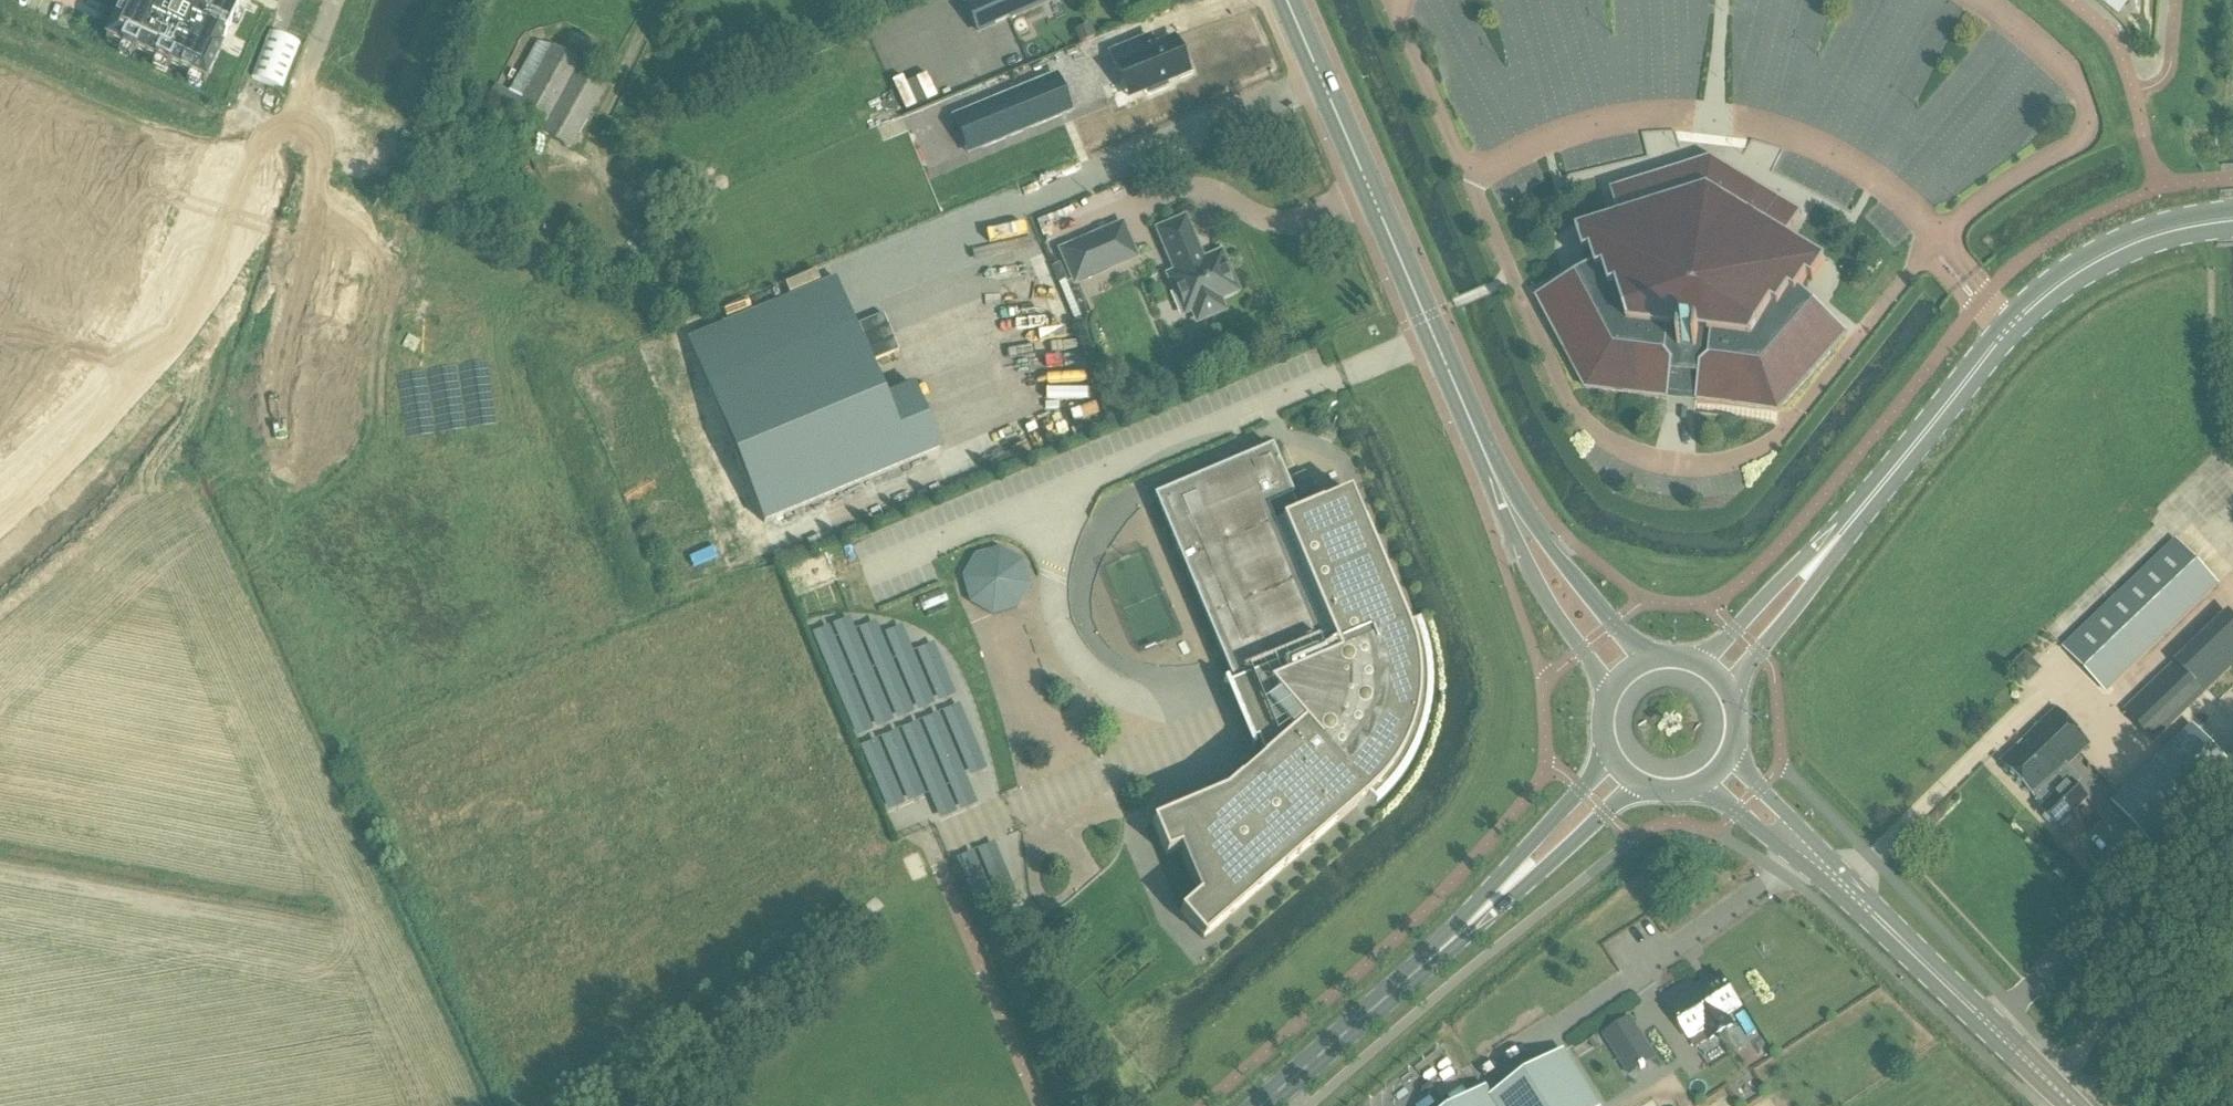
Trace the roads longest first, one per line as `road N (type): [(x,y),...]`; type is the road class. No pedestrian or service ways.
road 1 (secondary): [(1492,472),(1288,0)]
road 2 (tertiary): [(1852,517),(2021,321),(2079,272),(2142,241),(2232,223)]
road 3 (tertiary): [(0,507),(124,390),(232,210)]
road 4 (secondary): [(2080,1105),(1873,917)]
road 5 (secondary): [(1605,749),(1579,789),(1426,962)]
road 6 (secondary): [(1426,962),(1469,936),(1638,786)]
road 7 (secondary): [(1492,472),(1525,564),(1606,698)]
road 8 (secondary): [(1654,658),(1613,624),(1492,472)]
road 9 (secondary): [(1258,1105),(1426,962)]
road 10 (secondary): [(1873,917),(1849,878),(1759,788),(1735,748)]
road 11 (secondary): [(1695,789),(1873,917)]
road 12 (tertiary): [(1731,694),(1844,544),(1852,517)]
road 13 (tertiary): [(1852,517),(1827,531),(1695,661)]
road 14 (unclassified): [(286,129),(335,0)]
road 15 (unclassified): [(290,0),(247,114)]
road 16 (track): [(669,0),(613,106)]

